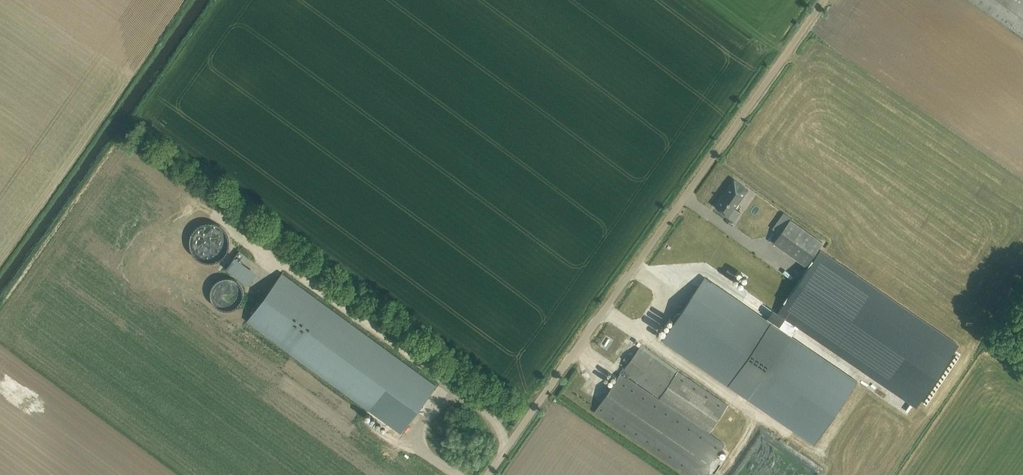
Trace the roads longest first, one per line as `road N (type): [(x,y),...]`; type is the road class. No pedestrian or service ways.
road 1 (unclassified): [(480,474),(821,0)]

